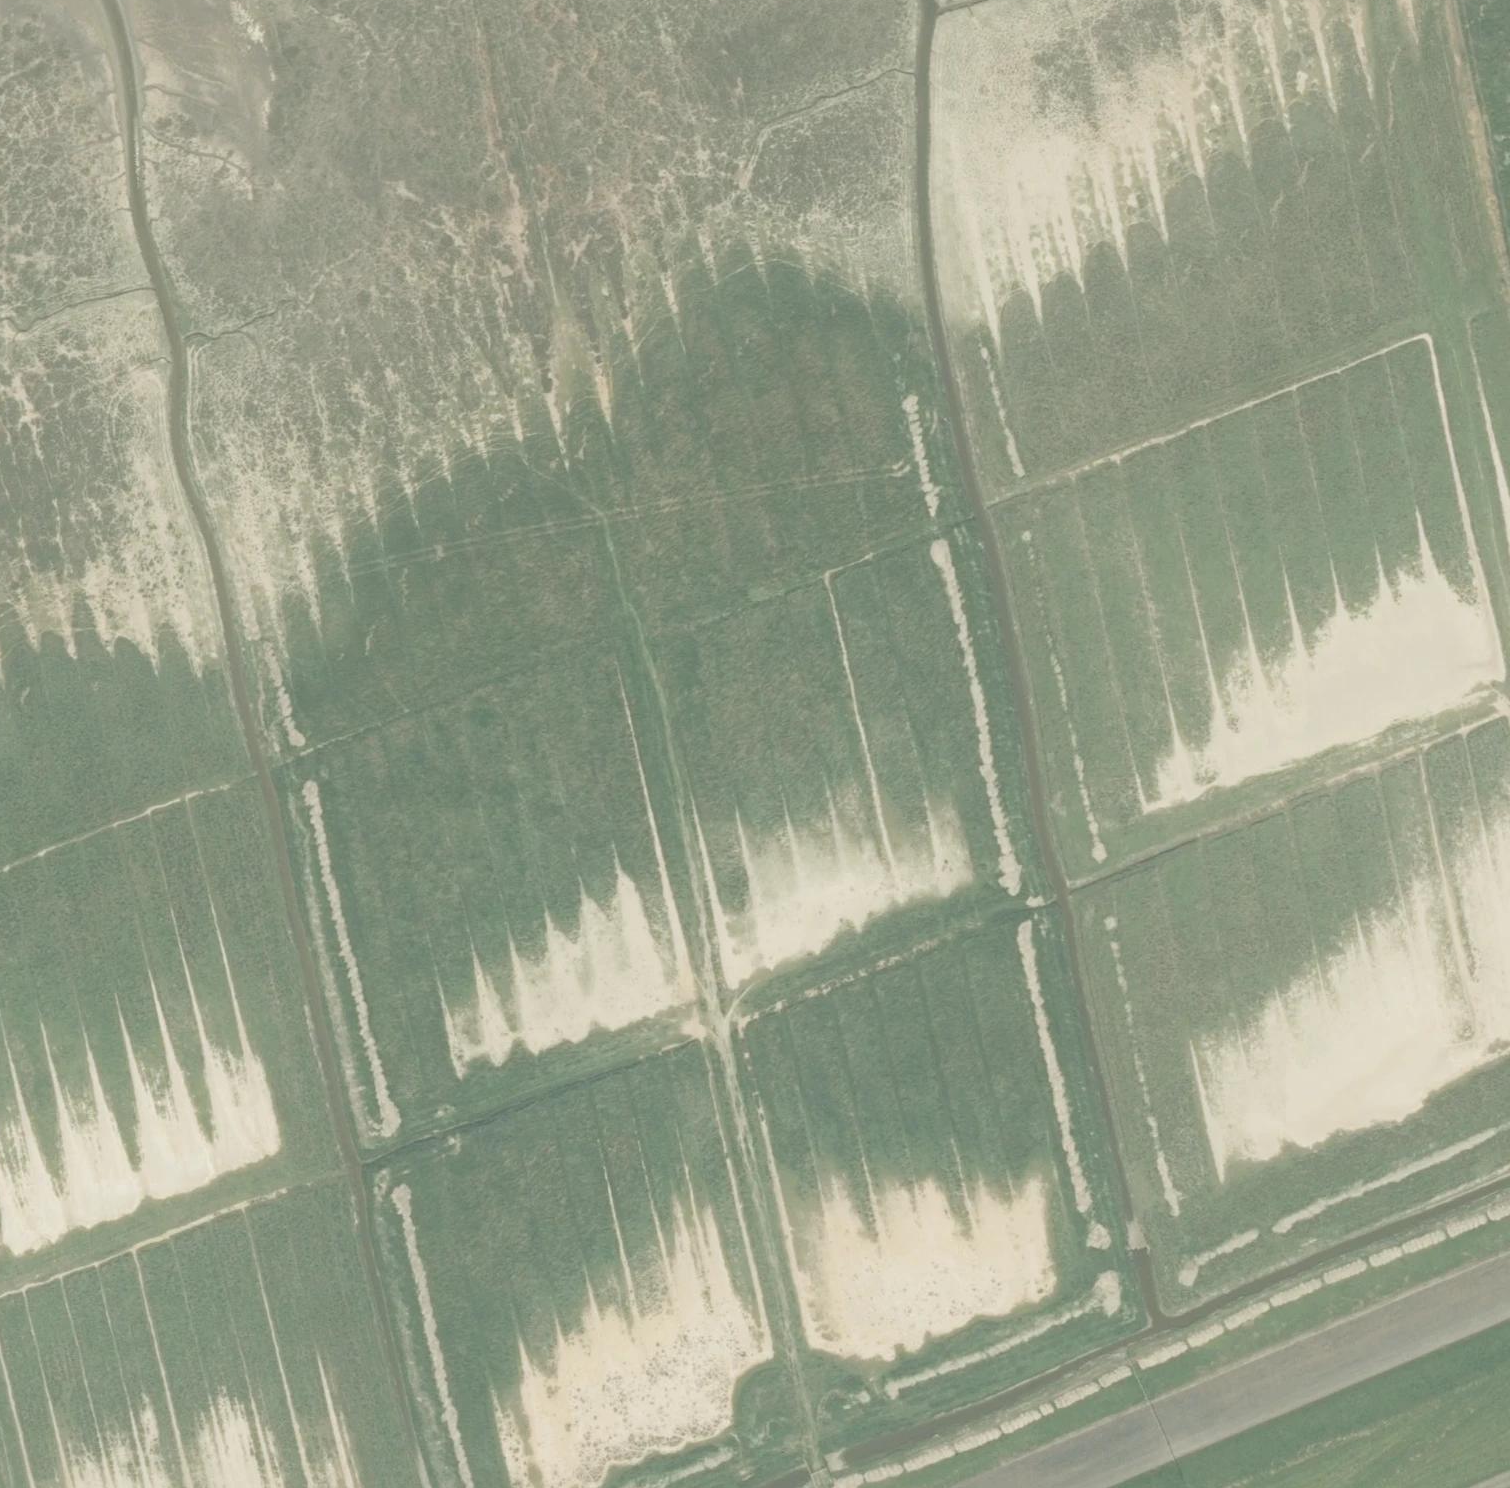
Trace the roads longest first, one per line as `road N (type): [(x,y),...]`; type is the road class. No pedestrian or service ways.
road 1 (track): [(1358,1487),(1509,1369)]

